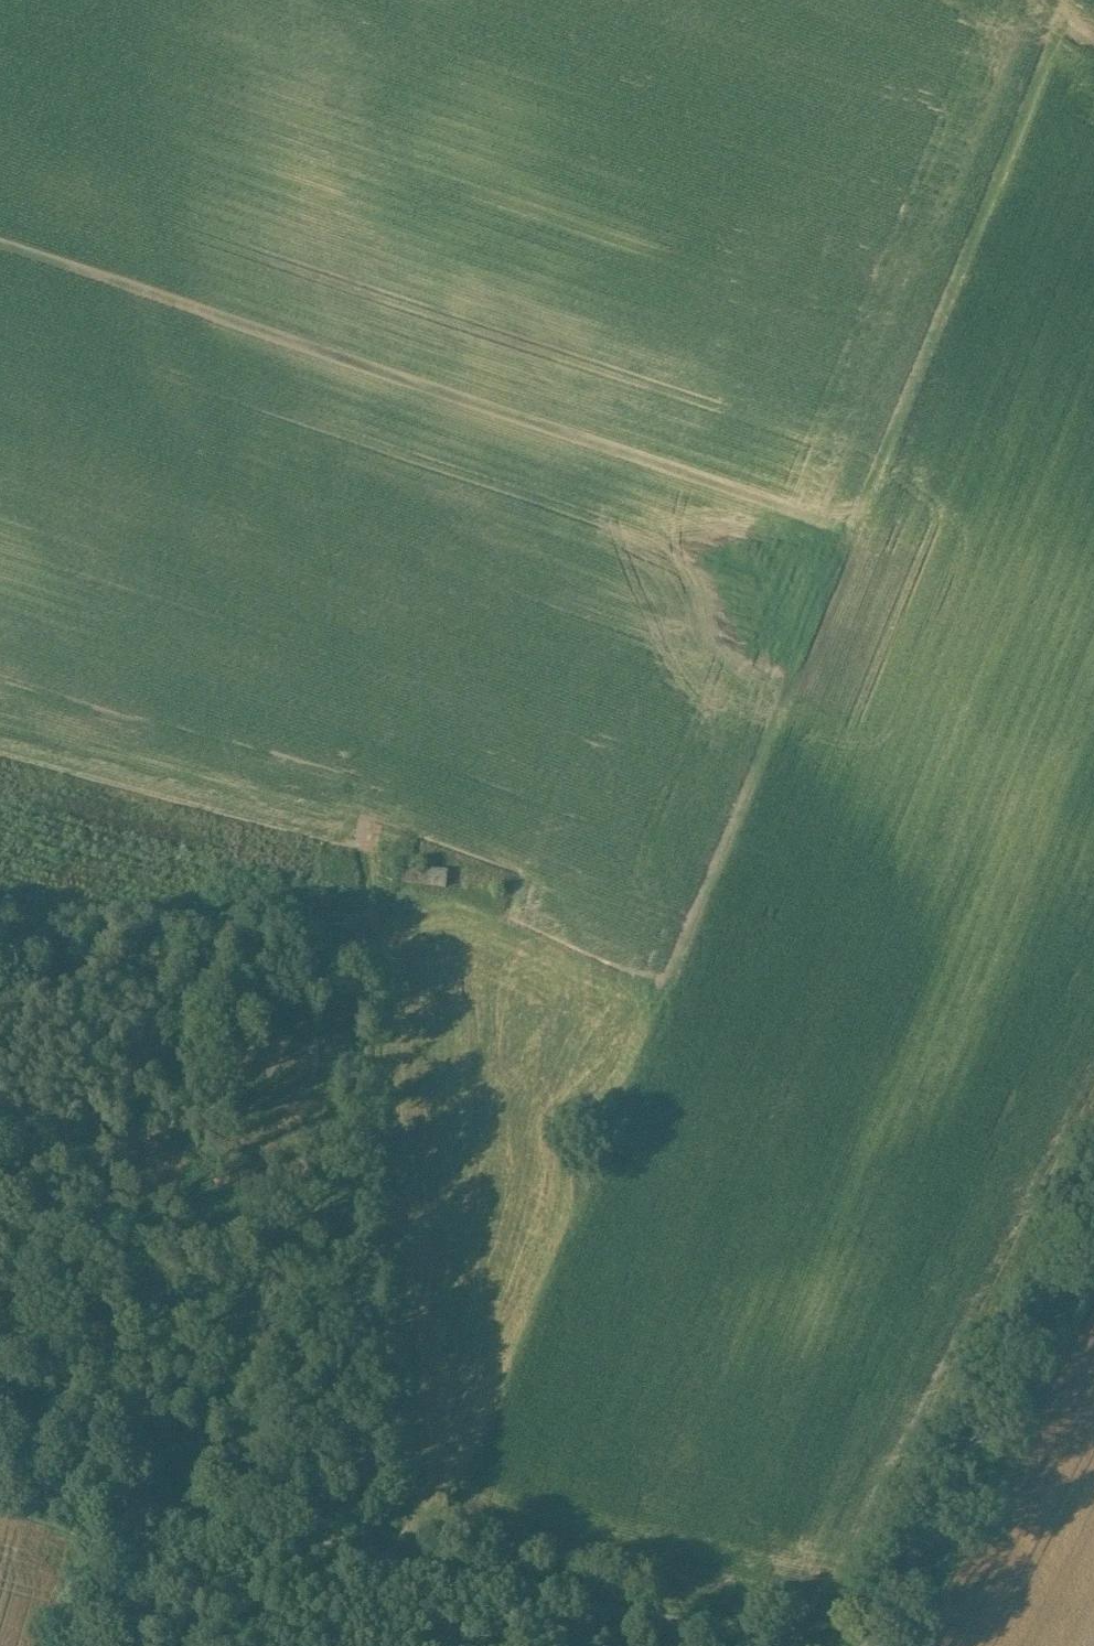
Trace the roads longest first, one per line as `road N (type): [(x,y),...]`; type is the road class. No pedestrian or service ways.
road 1 (unclassified): [(775,1645),(0,1476)]
road 2 (unclassified): [(873,1645),(1093,1219)]

